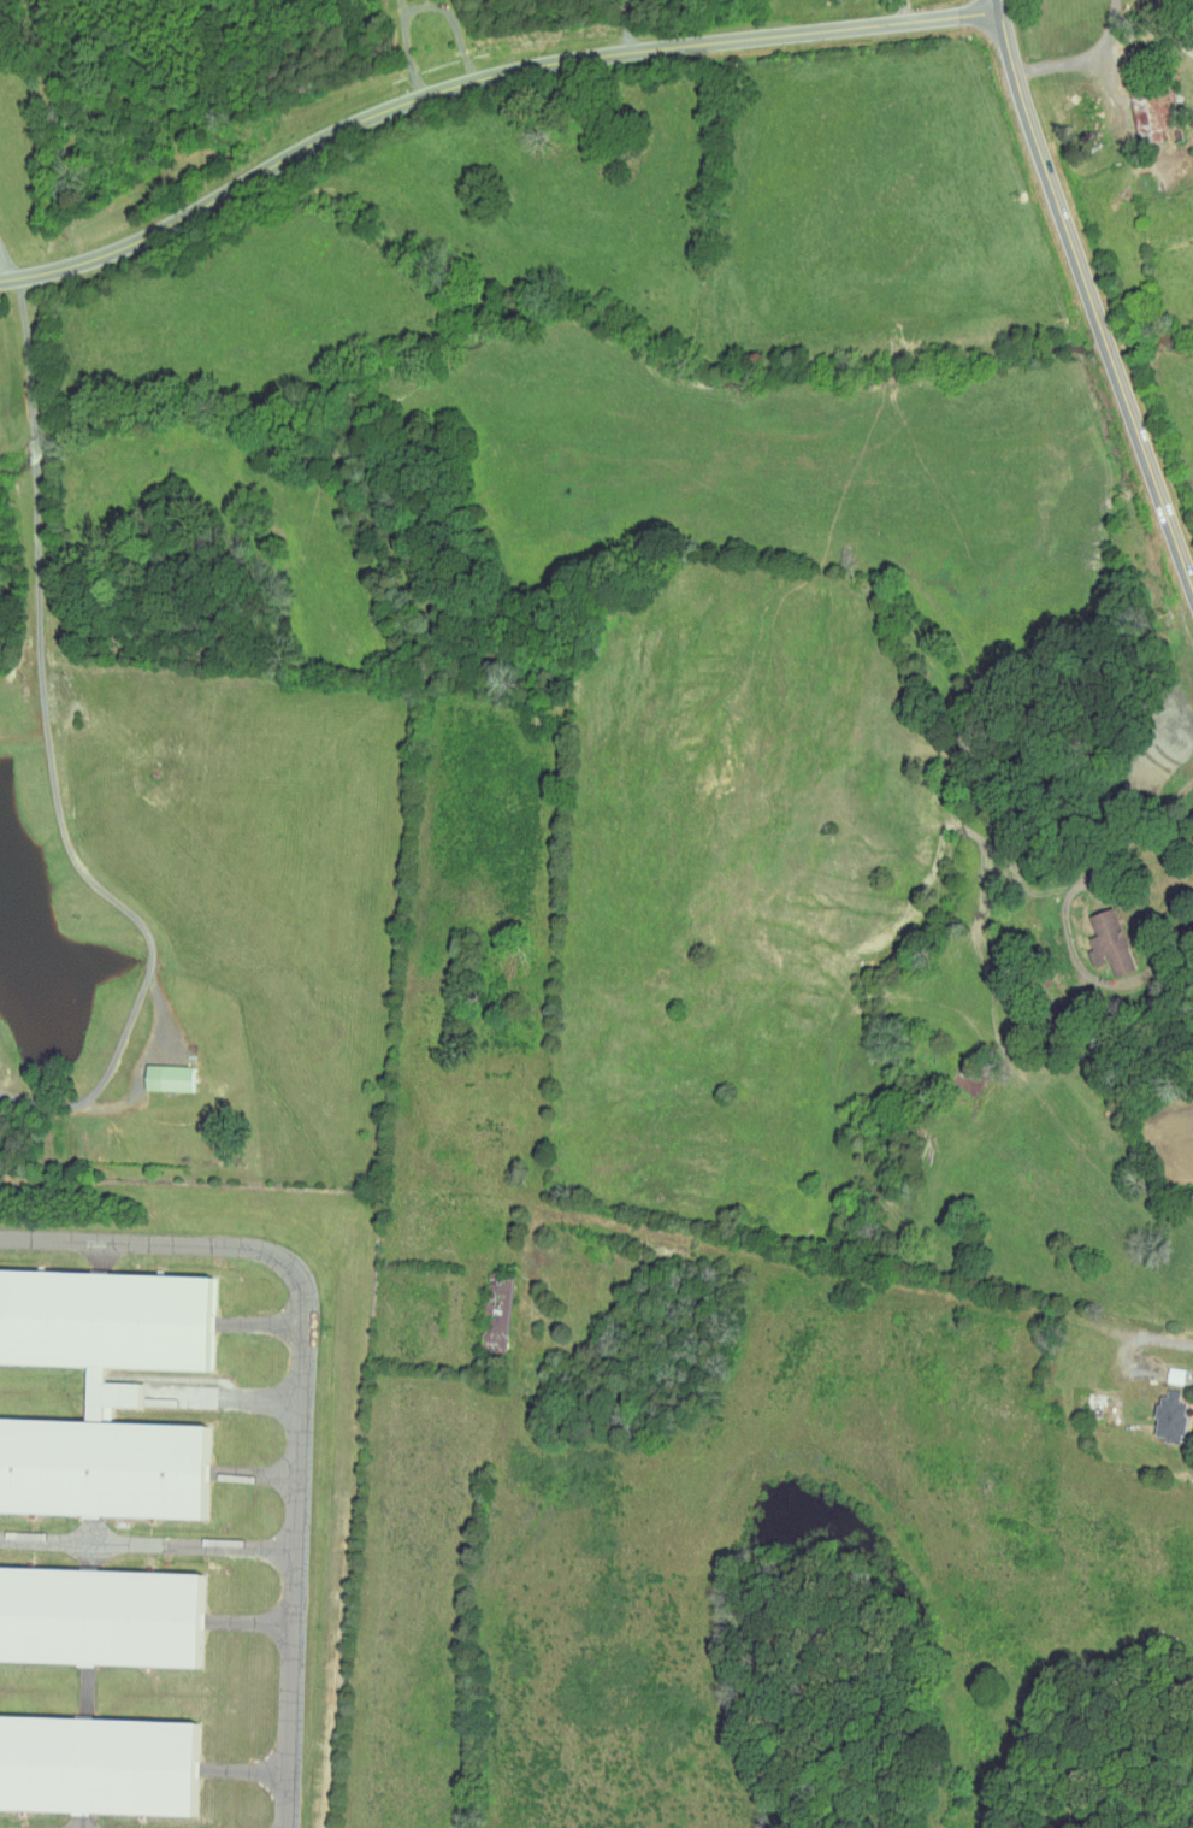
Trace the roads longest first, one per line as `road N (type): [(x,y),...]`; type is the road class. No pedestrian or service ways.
road 1 (residential): [(1002,11),(562,58),(495,73),(305,148),(131,247),(0,283)]
road 2 (residential): [(1192,587),(1021,89),(1001,0)]

